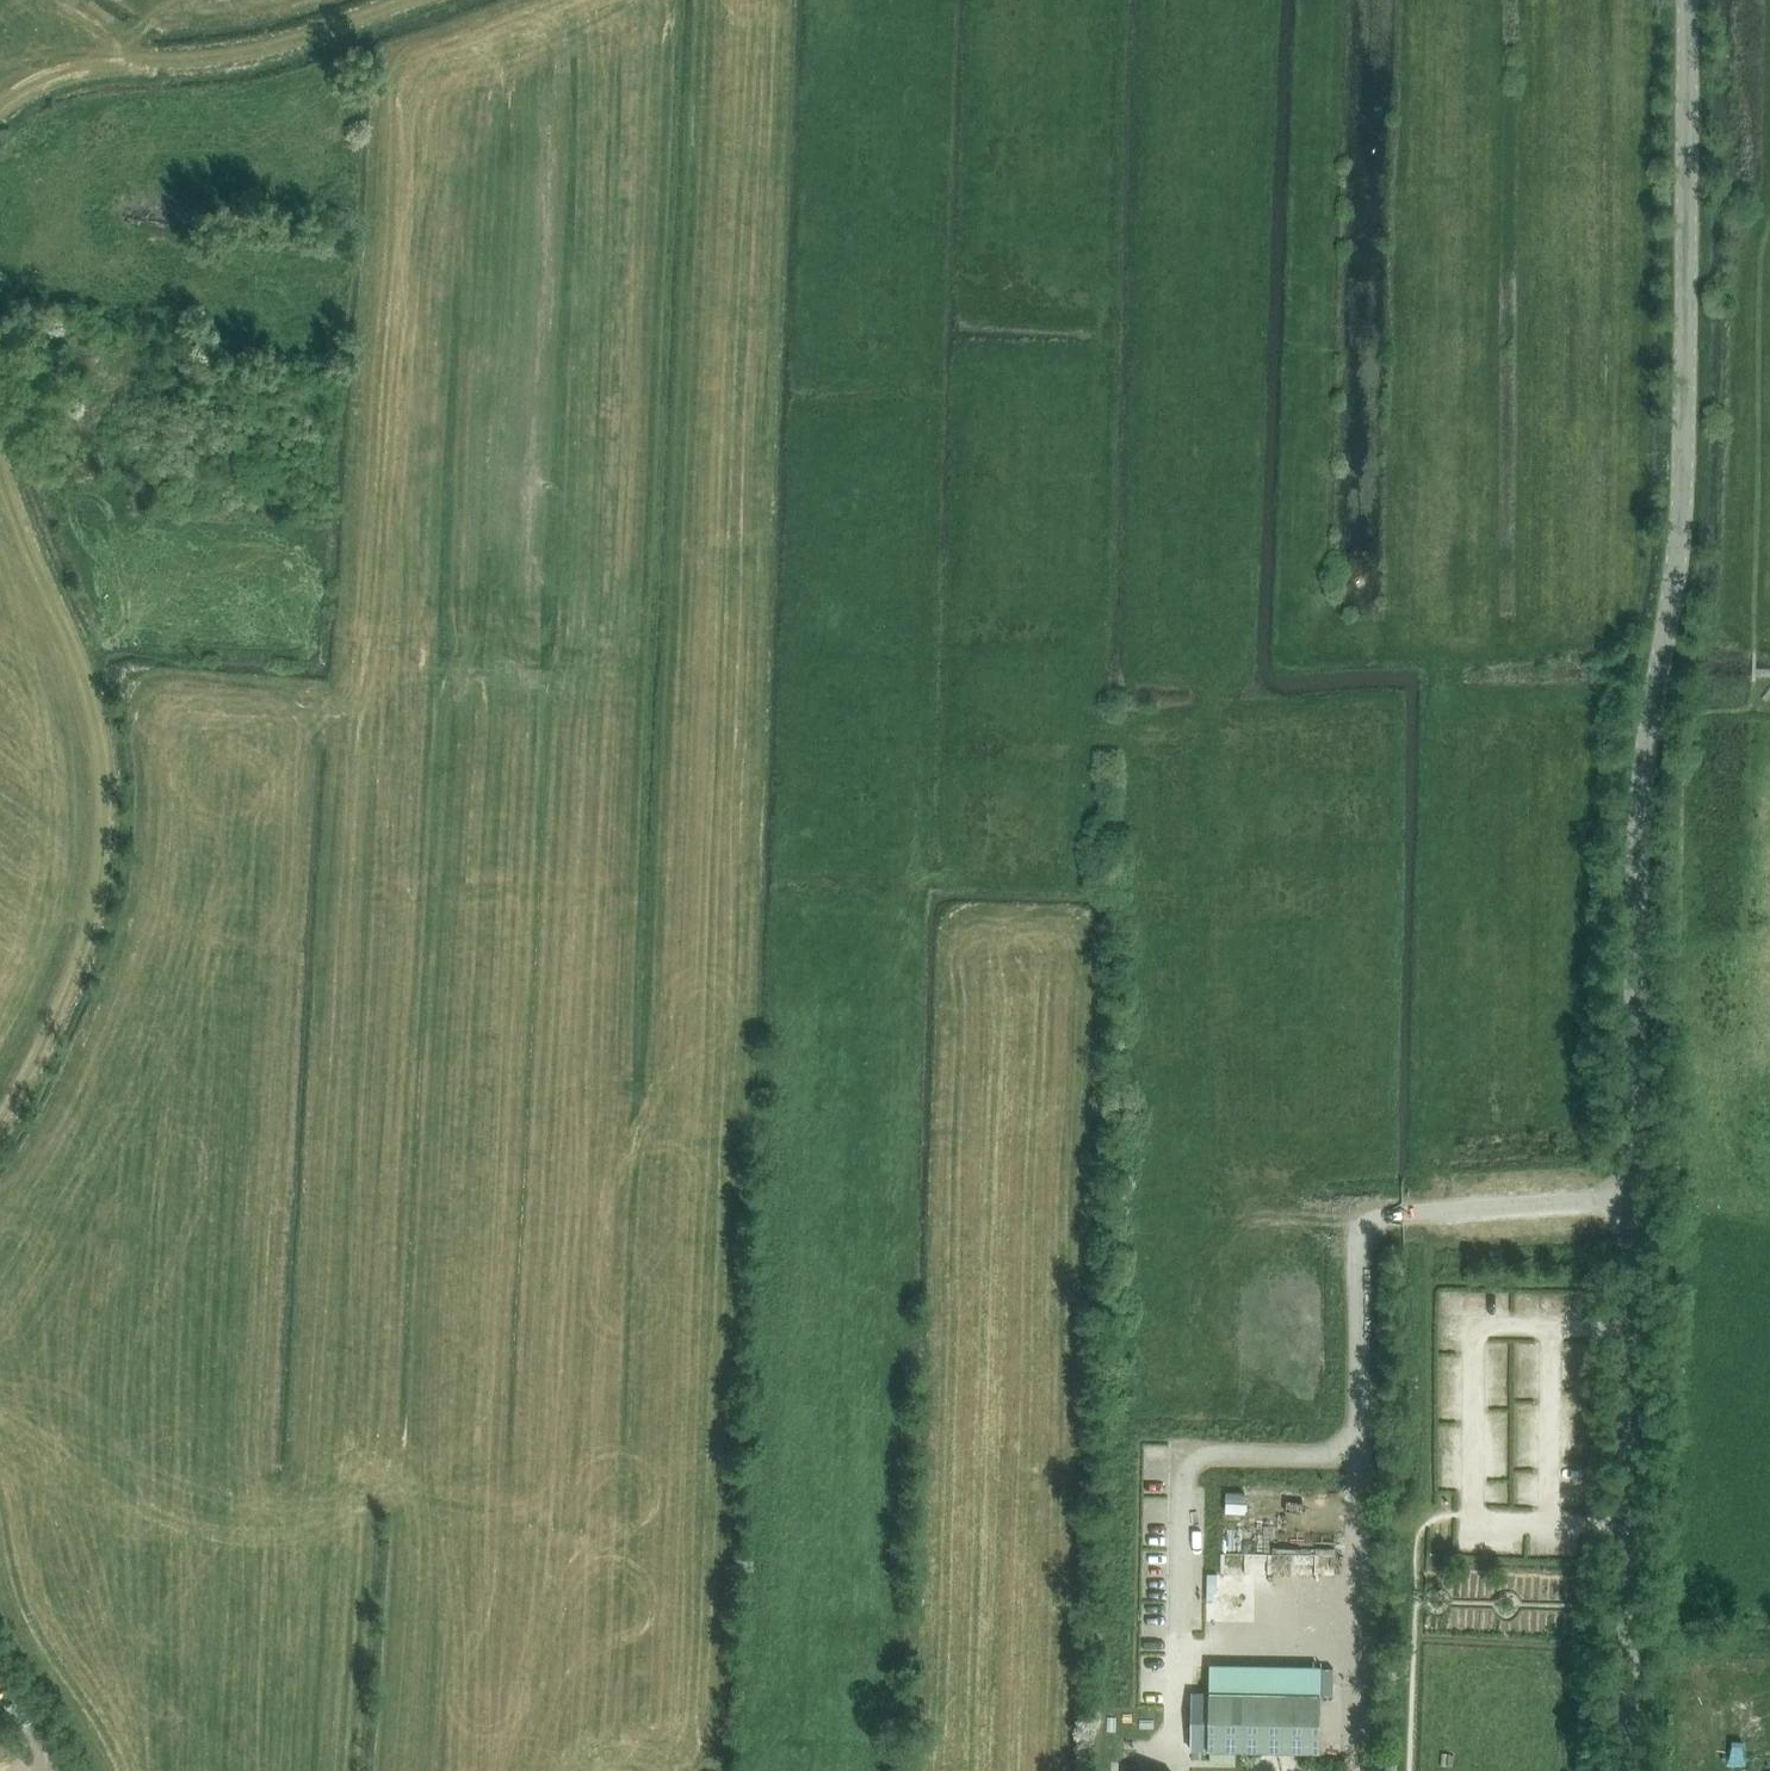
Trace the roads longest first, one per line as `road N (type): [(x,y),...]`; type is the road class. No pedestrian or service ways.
road 1 (tertiary): [(1624,1770),(1643,751),(1681,491),(1690,0)]

